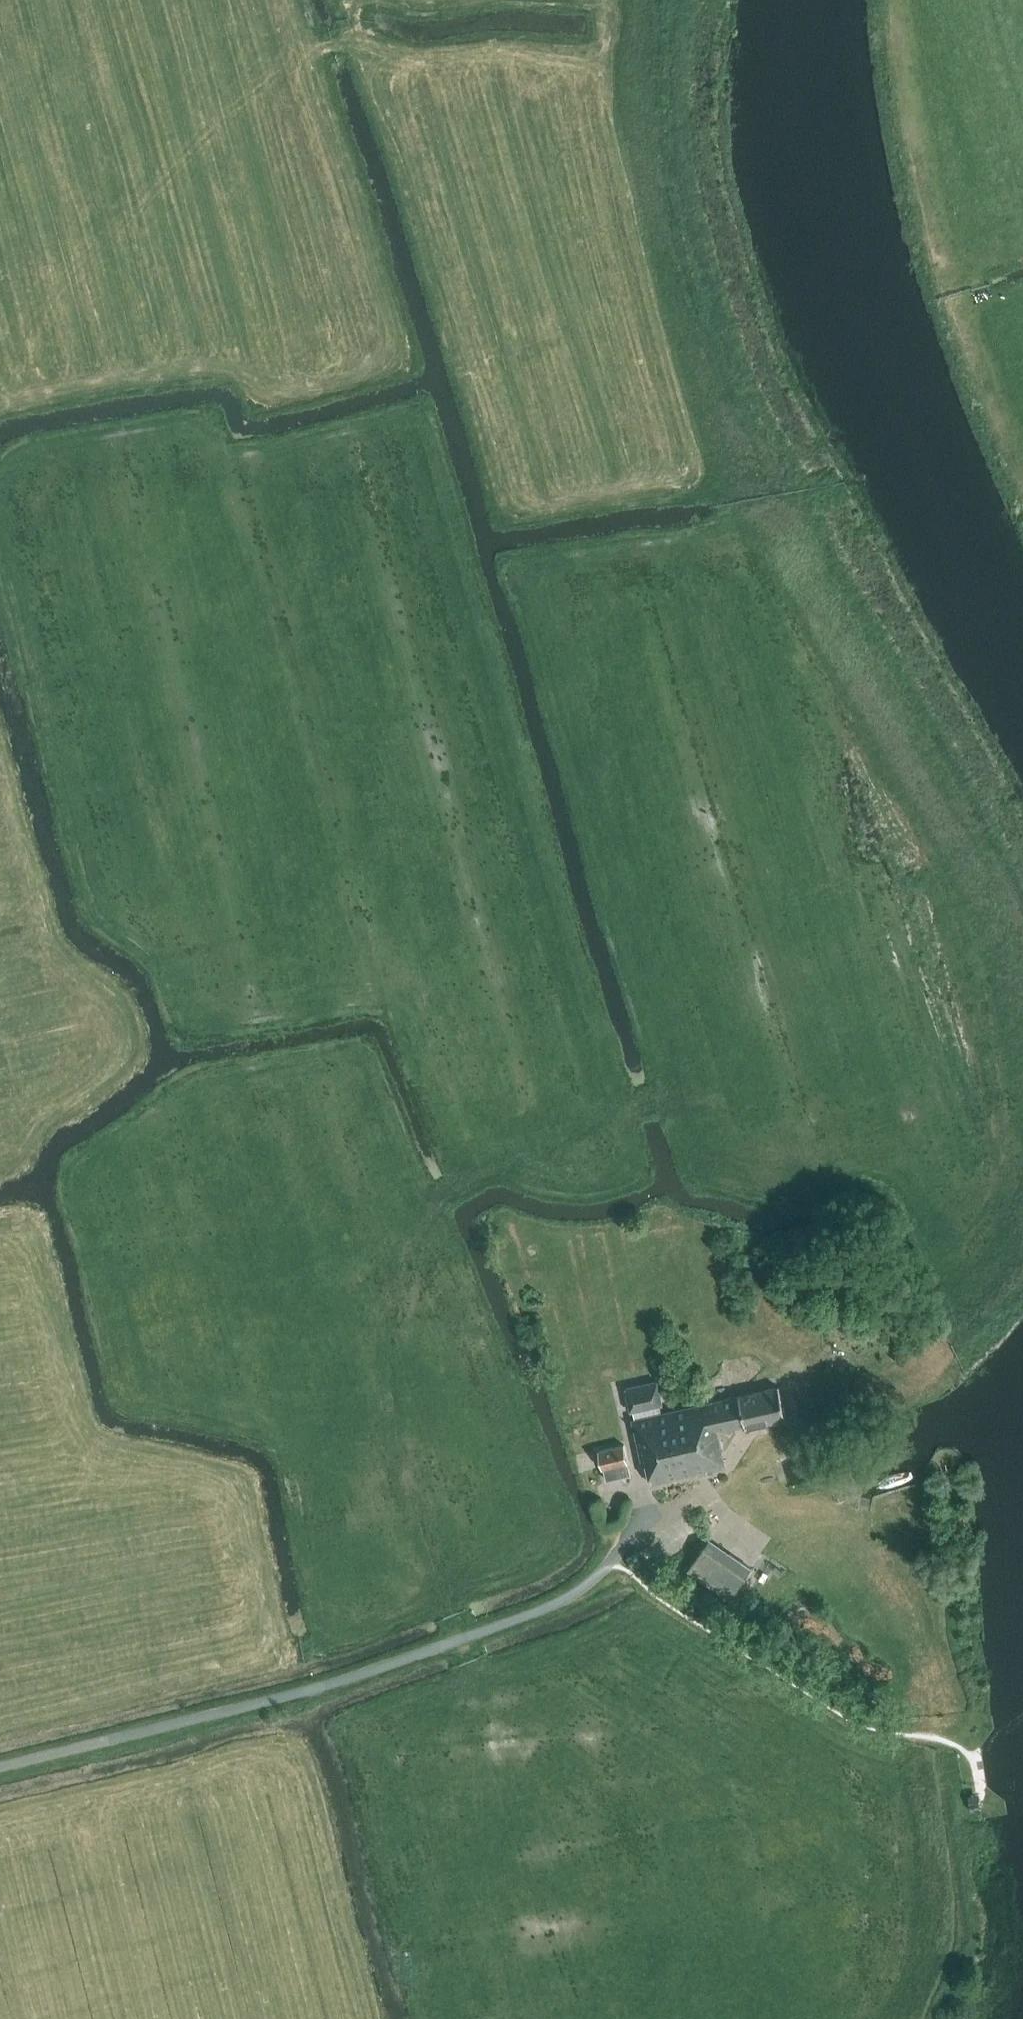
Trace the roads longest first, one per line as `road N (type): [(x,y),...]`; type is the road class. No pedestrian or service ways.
road 1 (unclassified): [(0,1771),(282,1700),(485,1636),(565,1602),(618,1567)]

